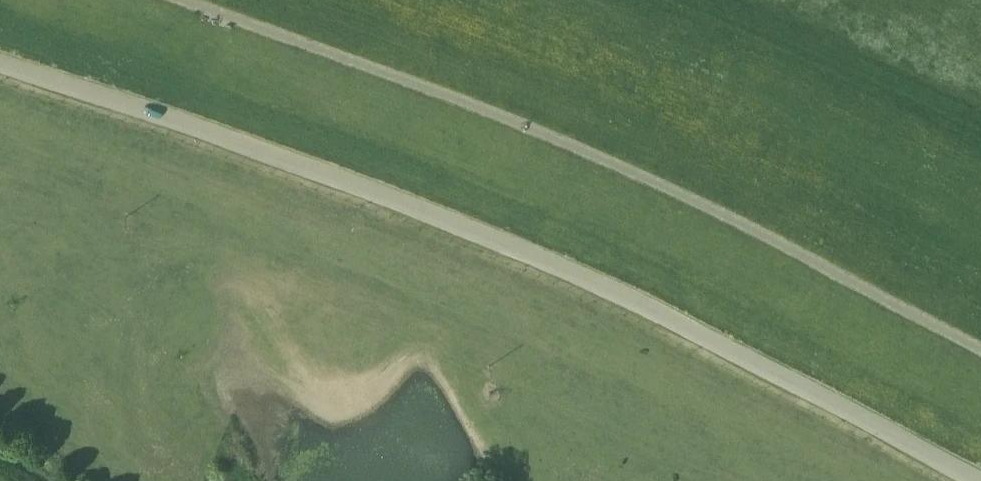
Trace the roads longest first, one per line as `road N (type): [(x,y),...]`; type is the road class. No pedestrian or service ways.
road 1 (unclassified): [(0,62),(210,132),(597,283),(980,479)]

